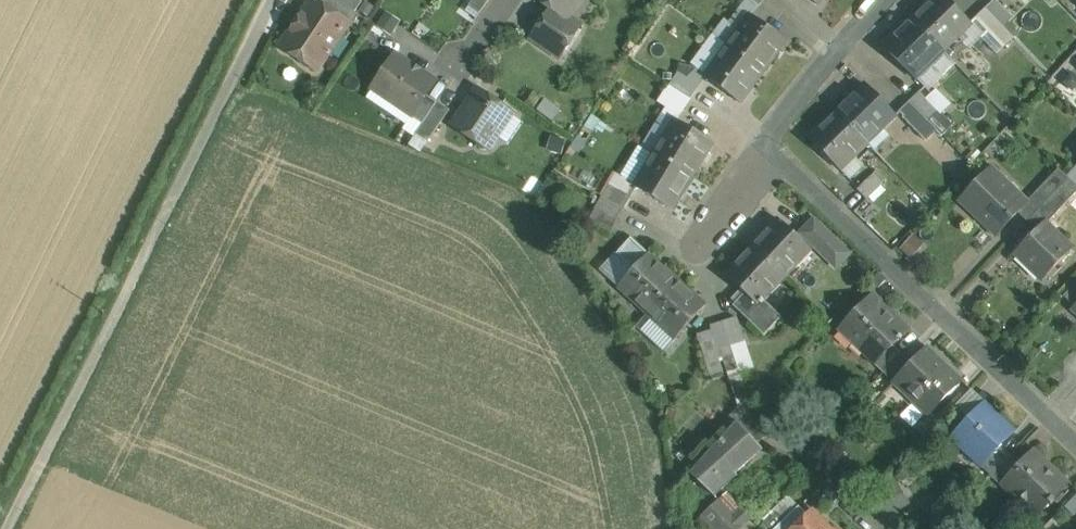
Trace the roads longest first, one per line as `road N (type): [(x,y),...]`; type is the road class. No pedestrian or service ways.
road 1 (unclassified): [(13,528),(231,82)]
road 2 (residential): [(1075,441),(765,142)]
road 3 (residential): [(765,142),(876,0)]

